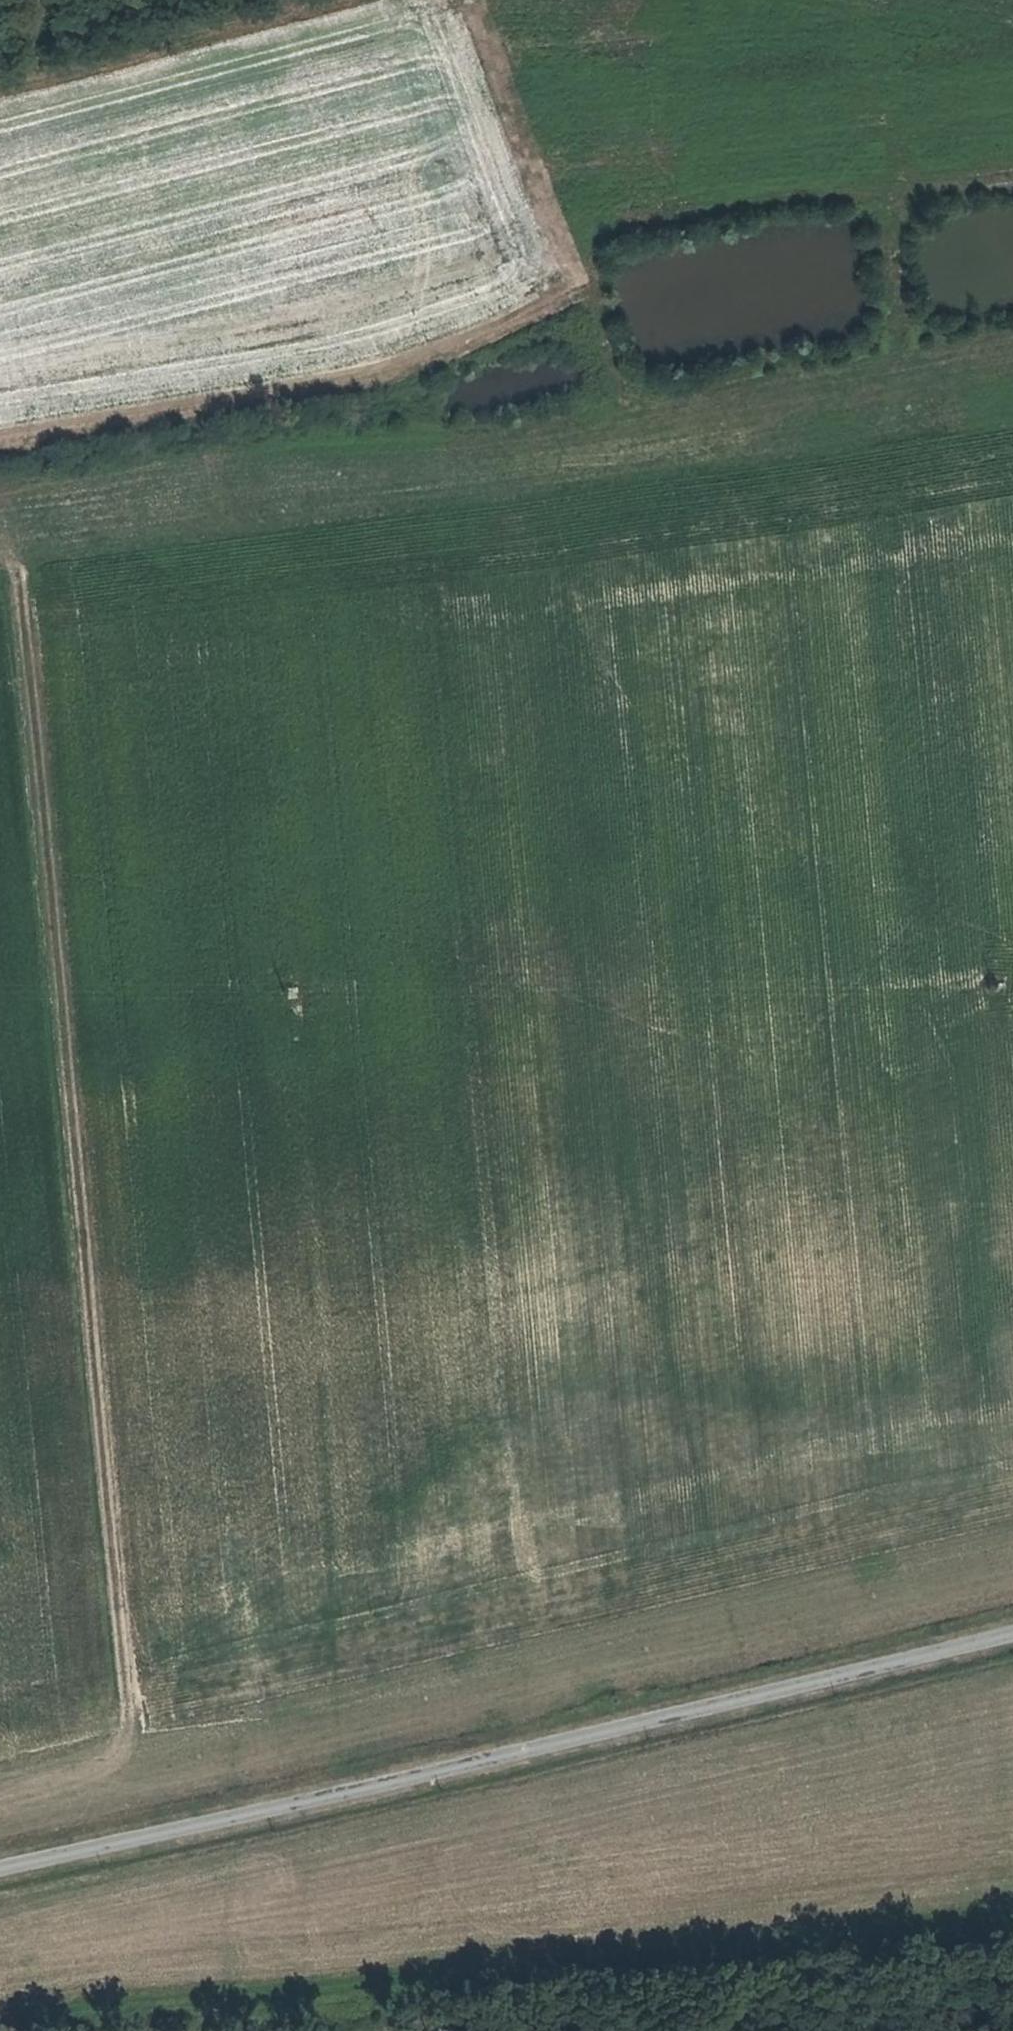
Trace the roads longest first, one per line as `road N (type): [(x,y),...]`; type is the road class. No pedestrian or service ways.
road 1 (unclassified): [(1012,1629),(0,1864)]

